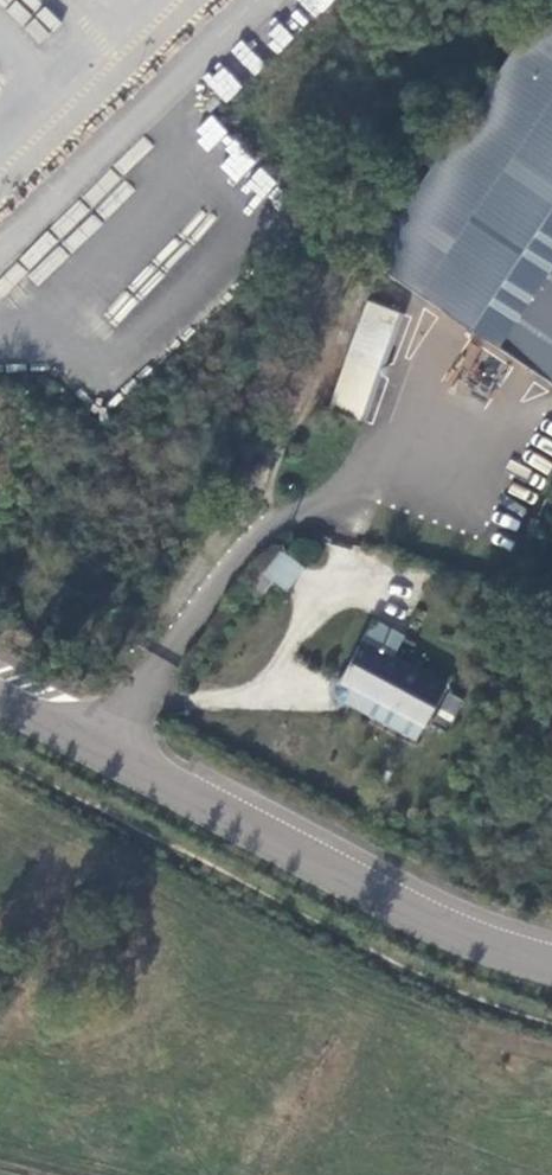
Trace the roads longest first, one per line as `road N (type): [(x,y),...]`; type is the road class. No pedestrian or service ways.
road 1 (tertiary): [(551,960),(462,931),(0,693)]

